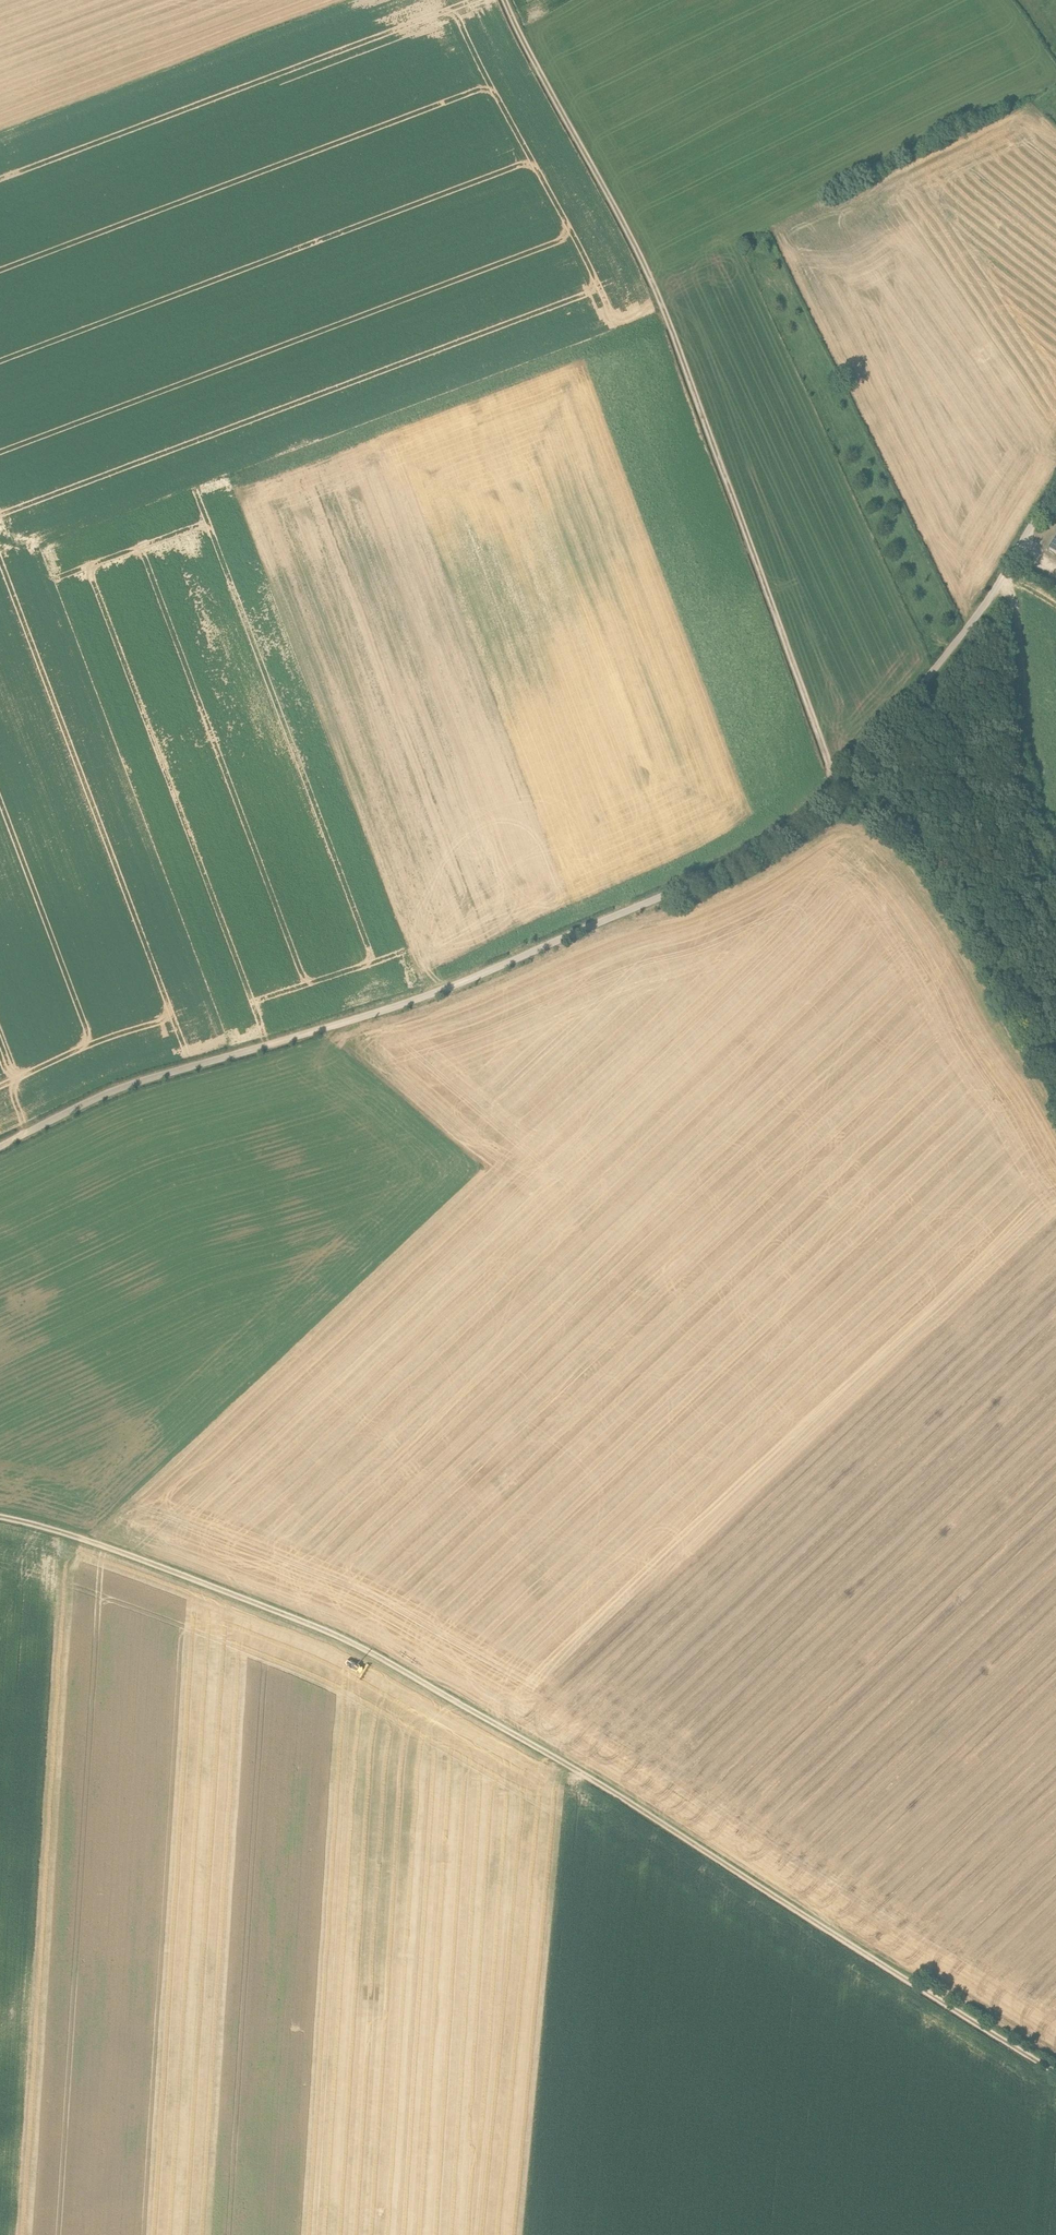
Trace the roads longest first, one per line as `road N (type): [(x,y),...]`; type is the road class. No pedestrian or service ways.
road 1 (track): [(1055,1074),(924,860),(832,770),(659,299),(504,0)]
road 2 (track): [(0,1516),(106,1546),(373,1653),(601,1785),(1055,2072)]
road 3 (unclassified): [(999,582),(844,784),(736,860),(457,984),(128,1085),(0,1146)]
road 4 (track): [(1033,761),(1019,623),(999,582)]

